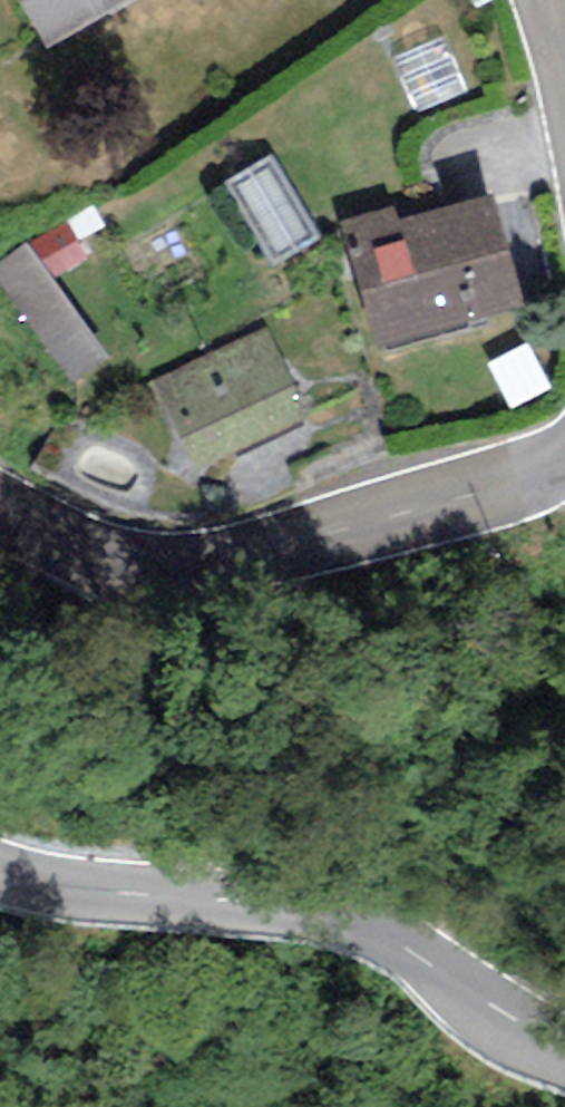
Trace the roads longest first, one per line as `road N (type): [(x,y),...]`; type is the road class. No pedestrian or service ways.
road 1 (tertiary): [(564,1048),(371,926),(0,869)]
road 2 (tertiary): [(0,511),(119,565),(215,569),(564,459)]

